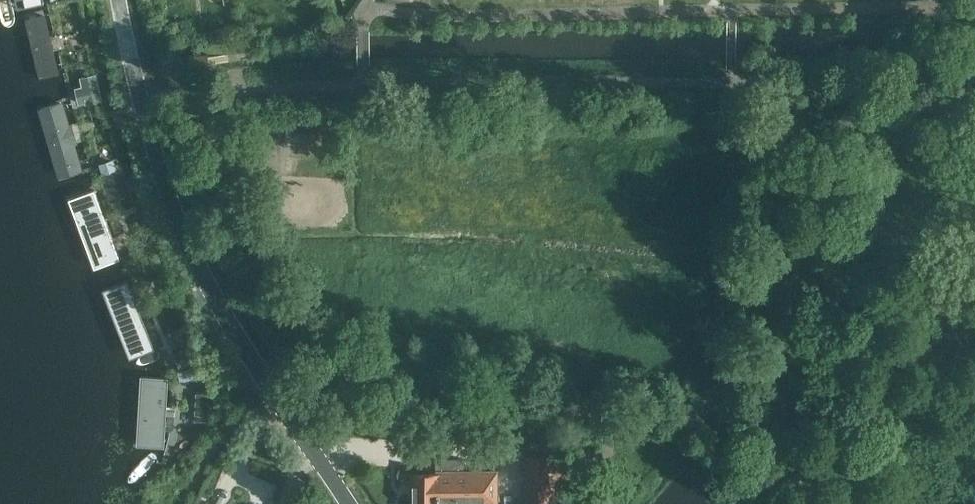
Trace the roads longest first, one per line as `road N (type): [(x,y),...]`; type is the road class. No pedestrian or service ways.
road 1 (unclassified): [(345,503),(210,291),(176,215),(120,0)]

